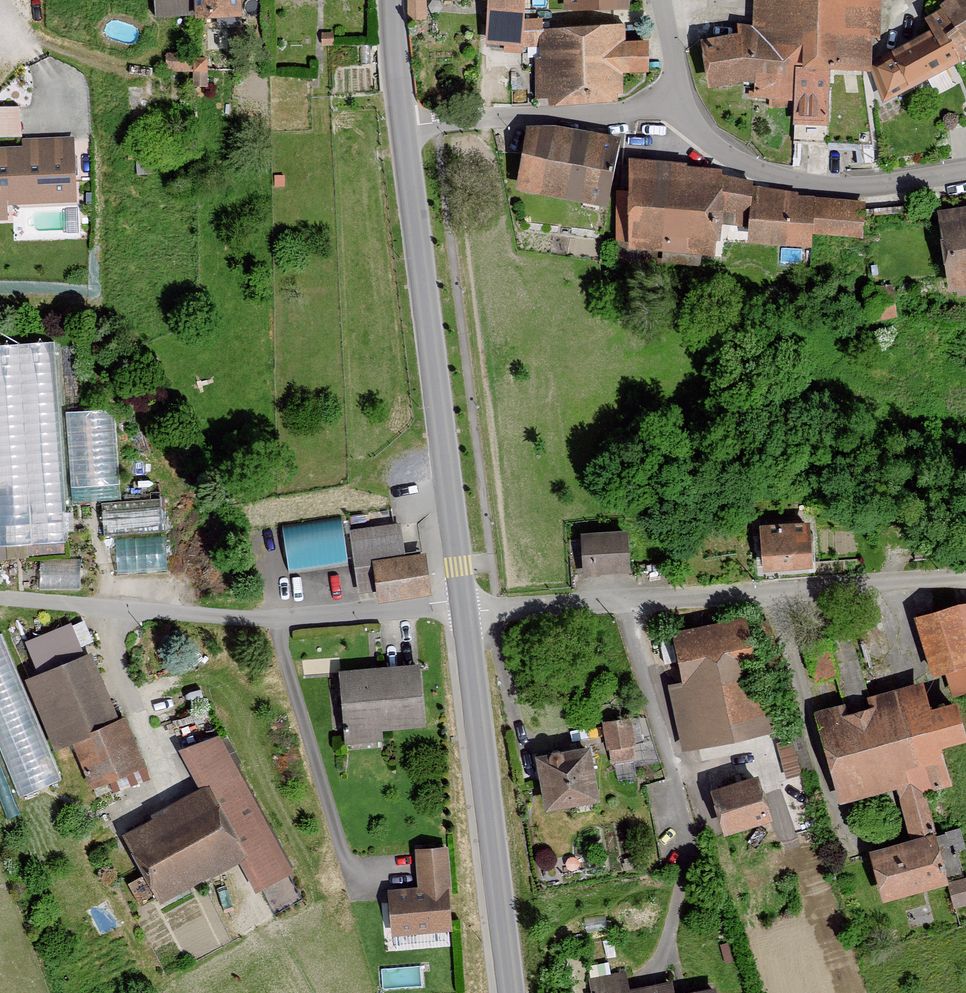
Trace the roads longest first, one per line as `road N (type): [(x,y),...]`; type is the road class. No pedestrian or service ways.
road 1 (residential): [(461,601),(479,610),(965,580)]
road 2 (tertiary): [(461,601),(404,127)]
road 3 (residential): [(461,601),(239,618),(0,599)]
road 4 (tertiary): [(512,992),(461,601)]
road 5 (residential): [(676,101),(696,129),(768,173),(874,186),(965,171)]
road 6 (residential): [(404,127),(623,113),(676,101)]
road 7 (tertiary): [(404,127),(392,0)]

